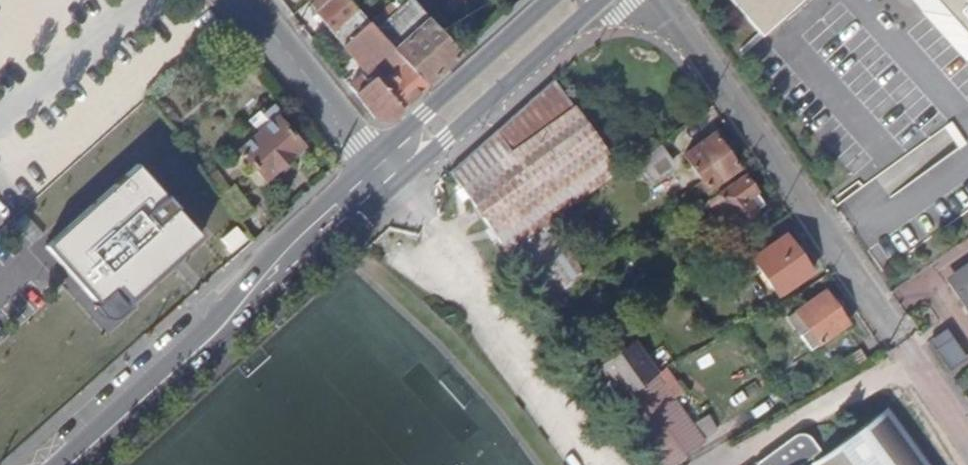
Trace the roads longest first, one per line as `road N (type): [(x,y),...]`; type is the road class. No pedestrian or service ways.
road 1 (residential): [(903,349),(658,0)]
road 2 (primary): [(164,380),(383,185)]
road 3 (primary): [(383,185),(446,140),(603,0)]
road 4 (primary): [(549,0),(423,113),(383,185)]
road 5 (residential): [(383,185),(244,0)]
road 6 (primary): [(164,380),(52,464)]
road 7 (primary): [(79,464),(164,380)]

